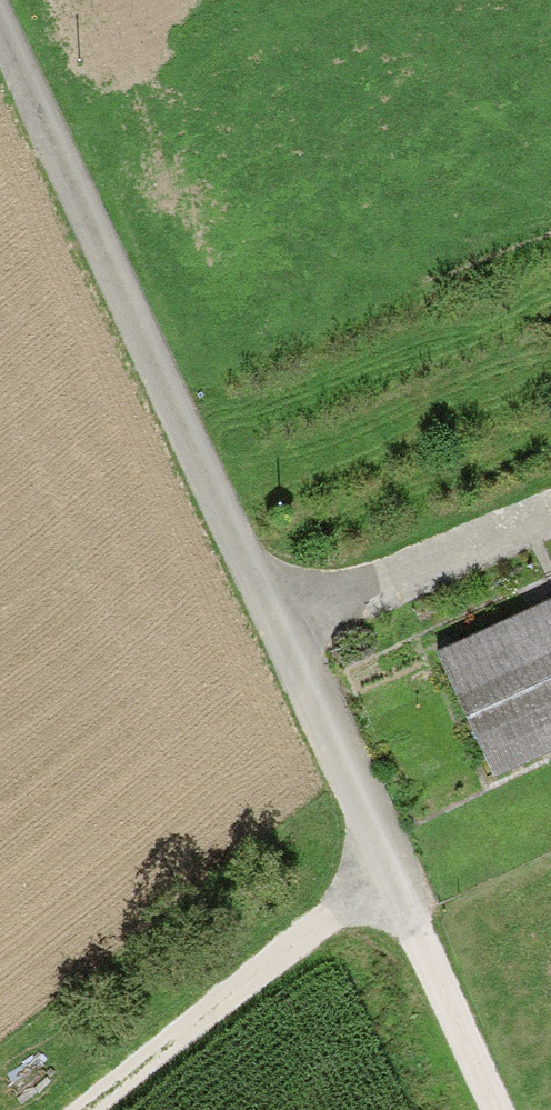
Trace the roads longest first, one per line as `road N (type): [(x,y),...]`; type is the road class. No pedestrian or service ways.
road 1 (track): [(488,1109),(0,21)]
road 2 (track): [(381,880),(81,1109)]
road 3 (track): [(269,622),(550,509)]

